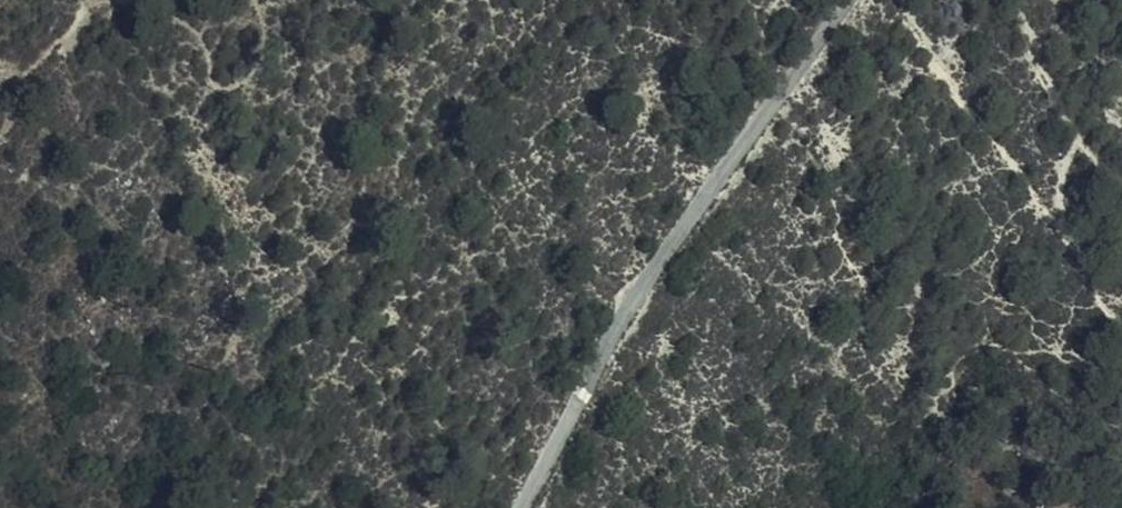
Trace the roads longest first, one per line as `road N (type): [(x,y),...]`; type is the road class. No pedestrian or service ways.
road 1 (unclassified): [(851,0),(629,310),(531,507)]

